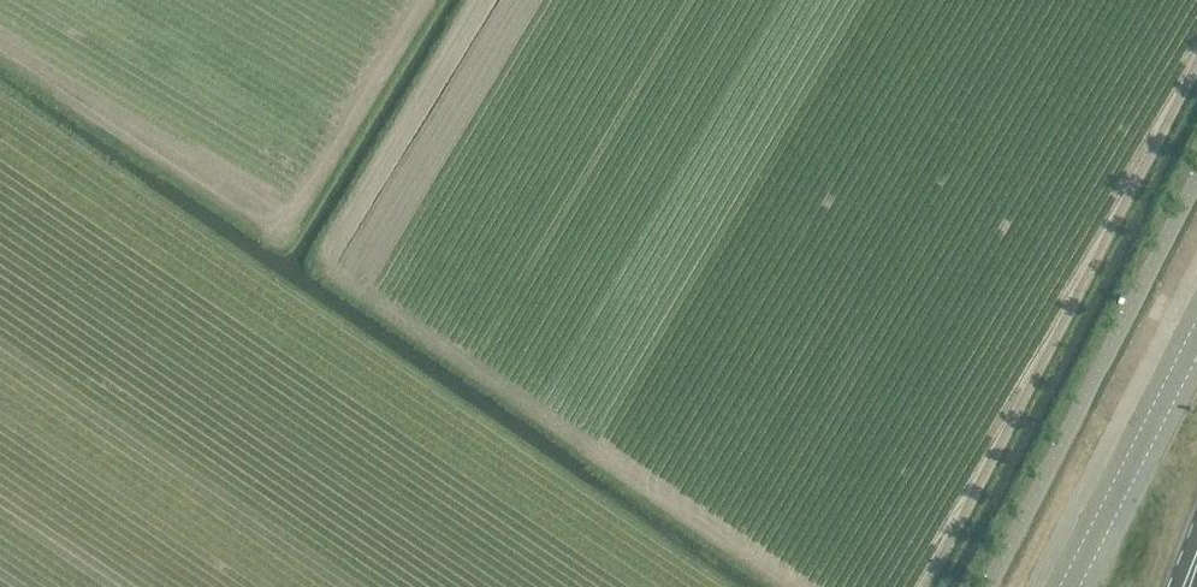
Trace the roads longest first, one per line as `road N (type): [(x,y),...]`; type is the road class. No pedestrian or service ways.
road 1 (track): [(594,448),(859,0)]

